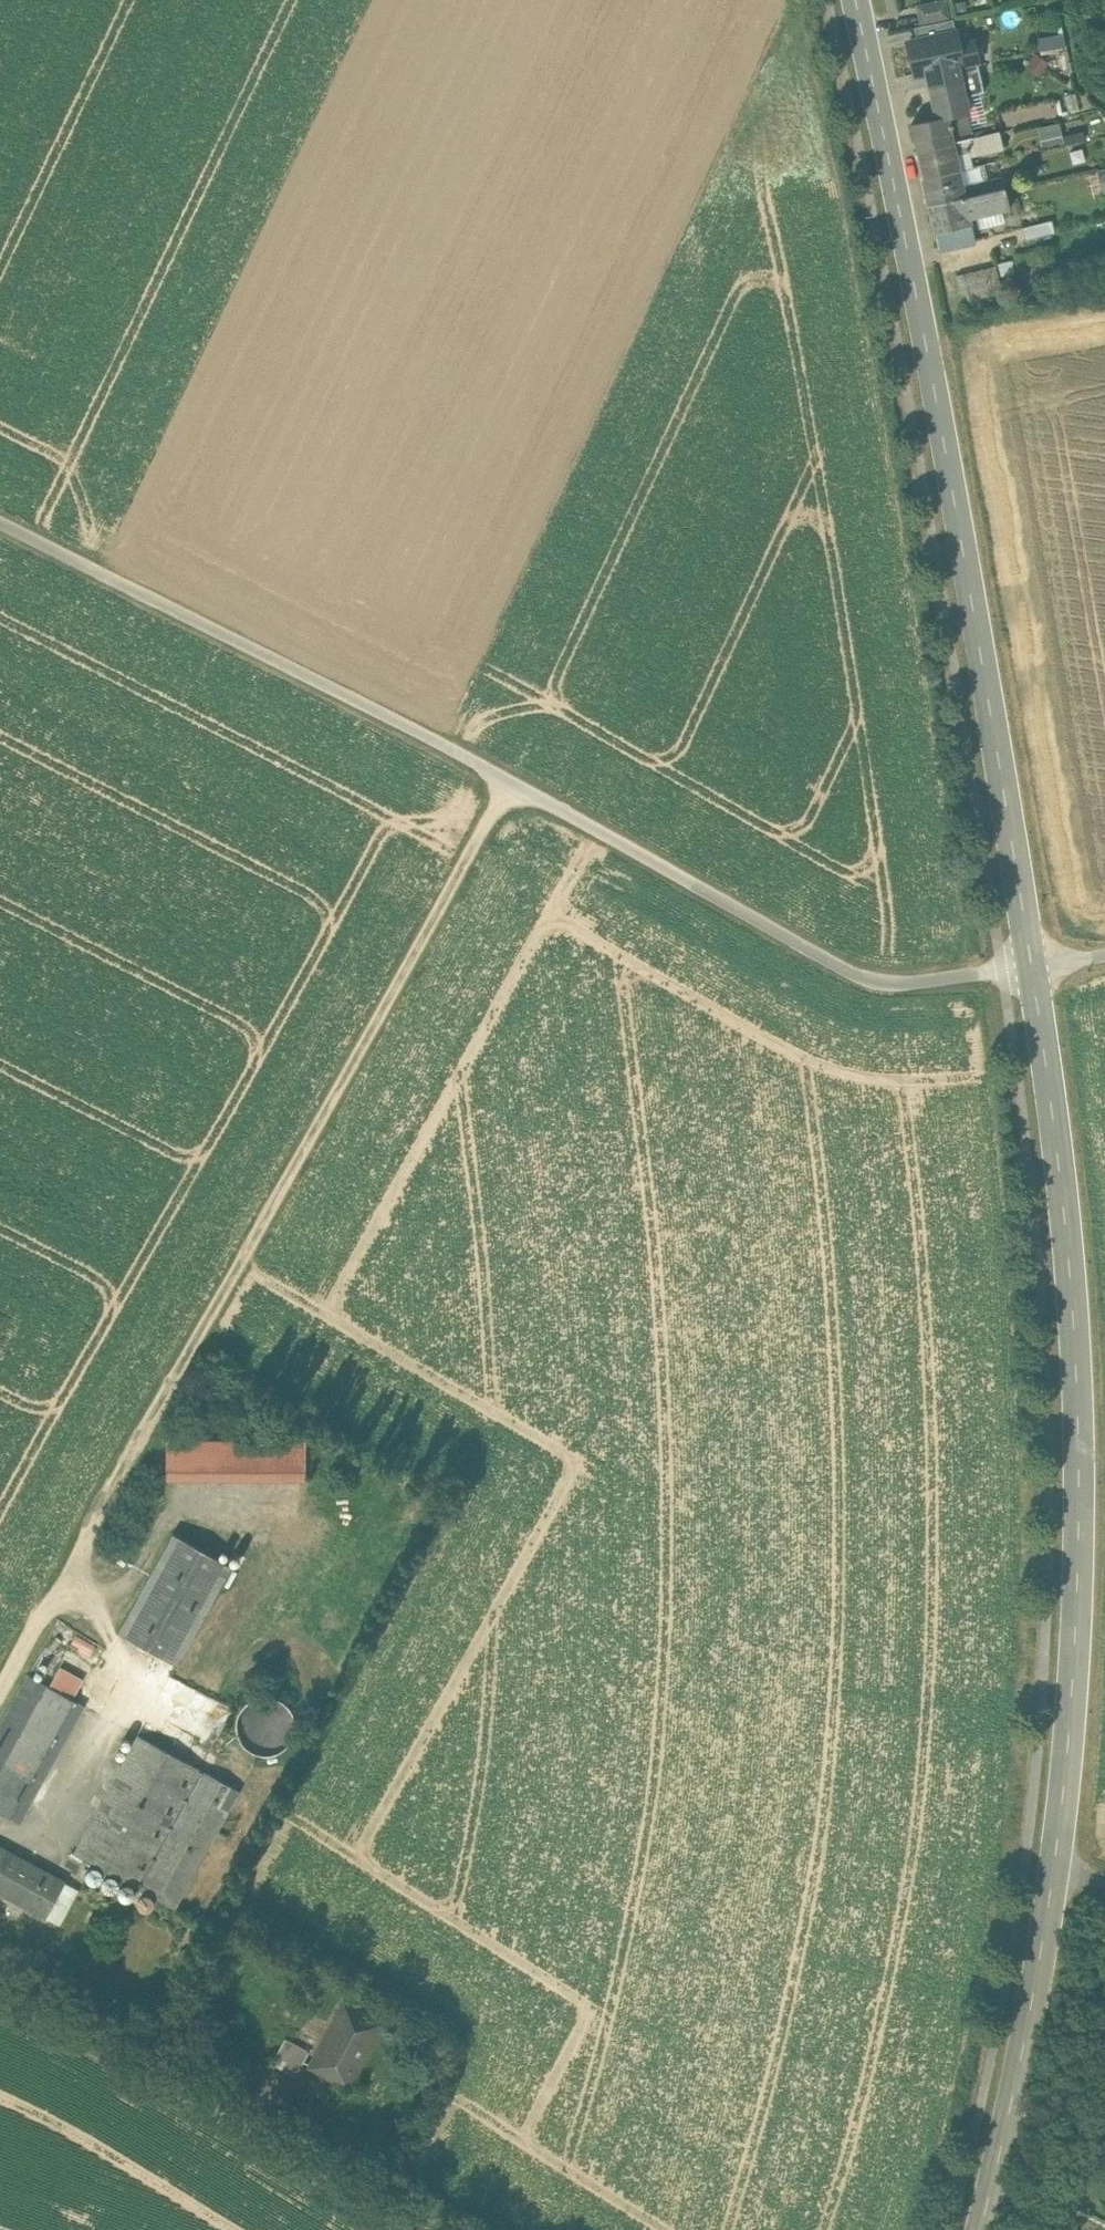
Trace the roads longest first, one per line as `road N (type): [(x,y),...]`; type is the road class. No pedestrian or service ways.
road 1 (tertiary): [(858,0),(1033,969),(1071,1338),(1068,1724),(1021,2072),(978,2229)]
road 2 (track): [(0,518),(522,781),(861,973),(893,981),(1033,969)]
road 3 (track): [(522,781),(388,1005),(0,1703)]
road 4 (unclassified): [(0,1995),(223,2100),(427,2229)]

